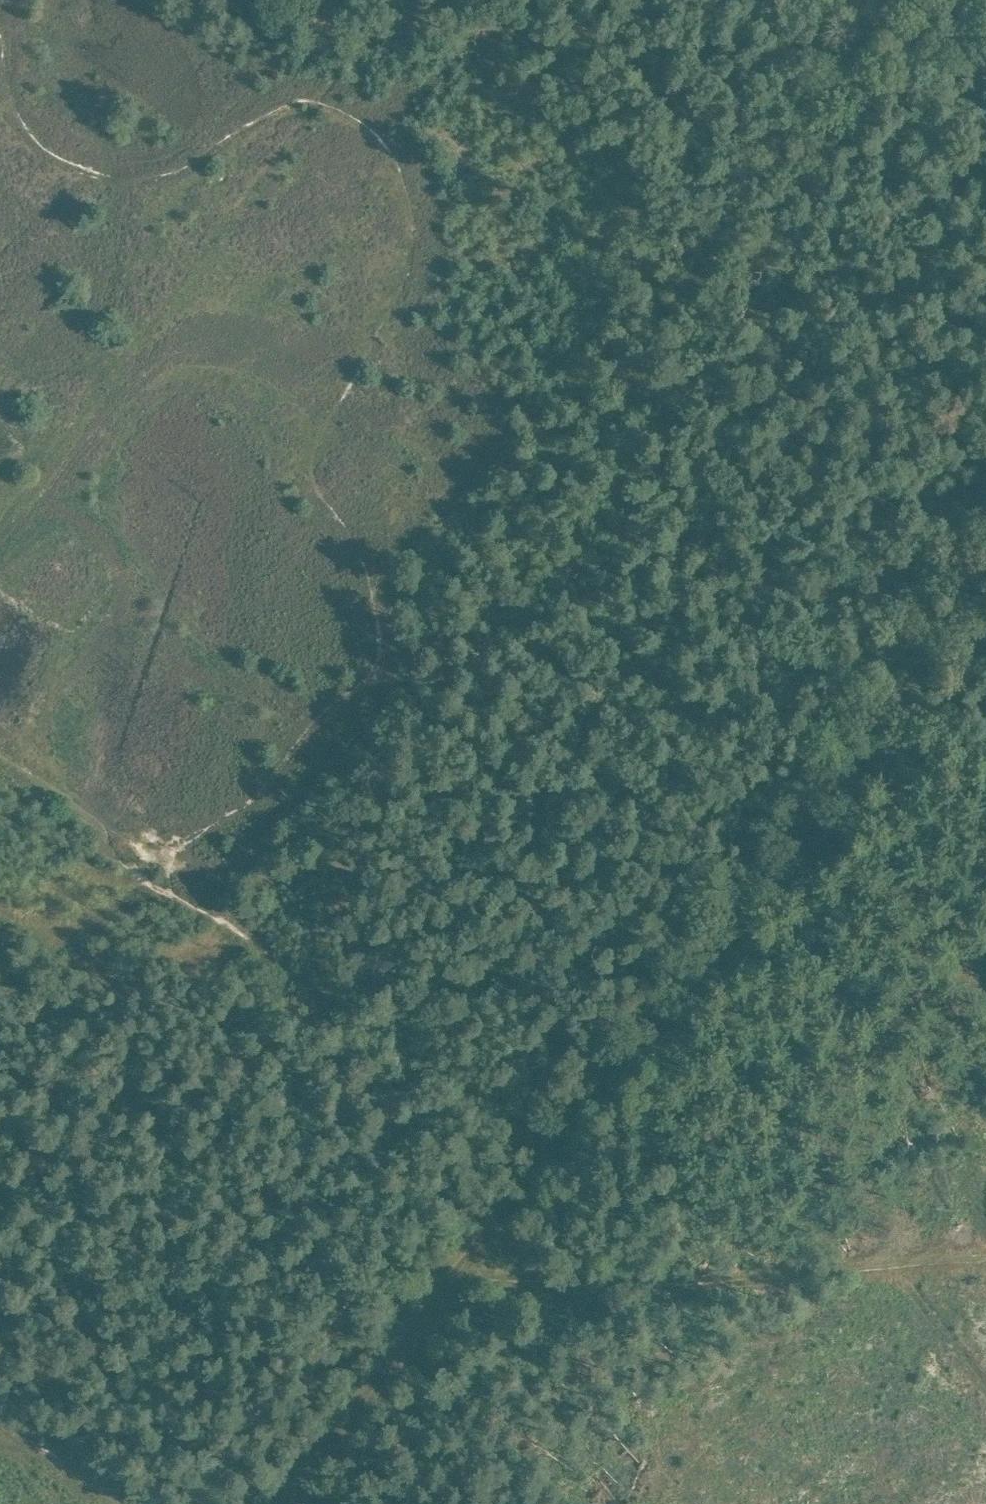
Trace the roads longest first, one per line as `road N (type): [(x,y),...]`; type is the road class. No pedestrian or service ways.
road 1 (track): [(535,1139),(985,553)]
road 2 (track): [(276,1503),(535,1139)]

